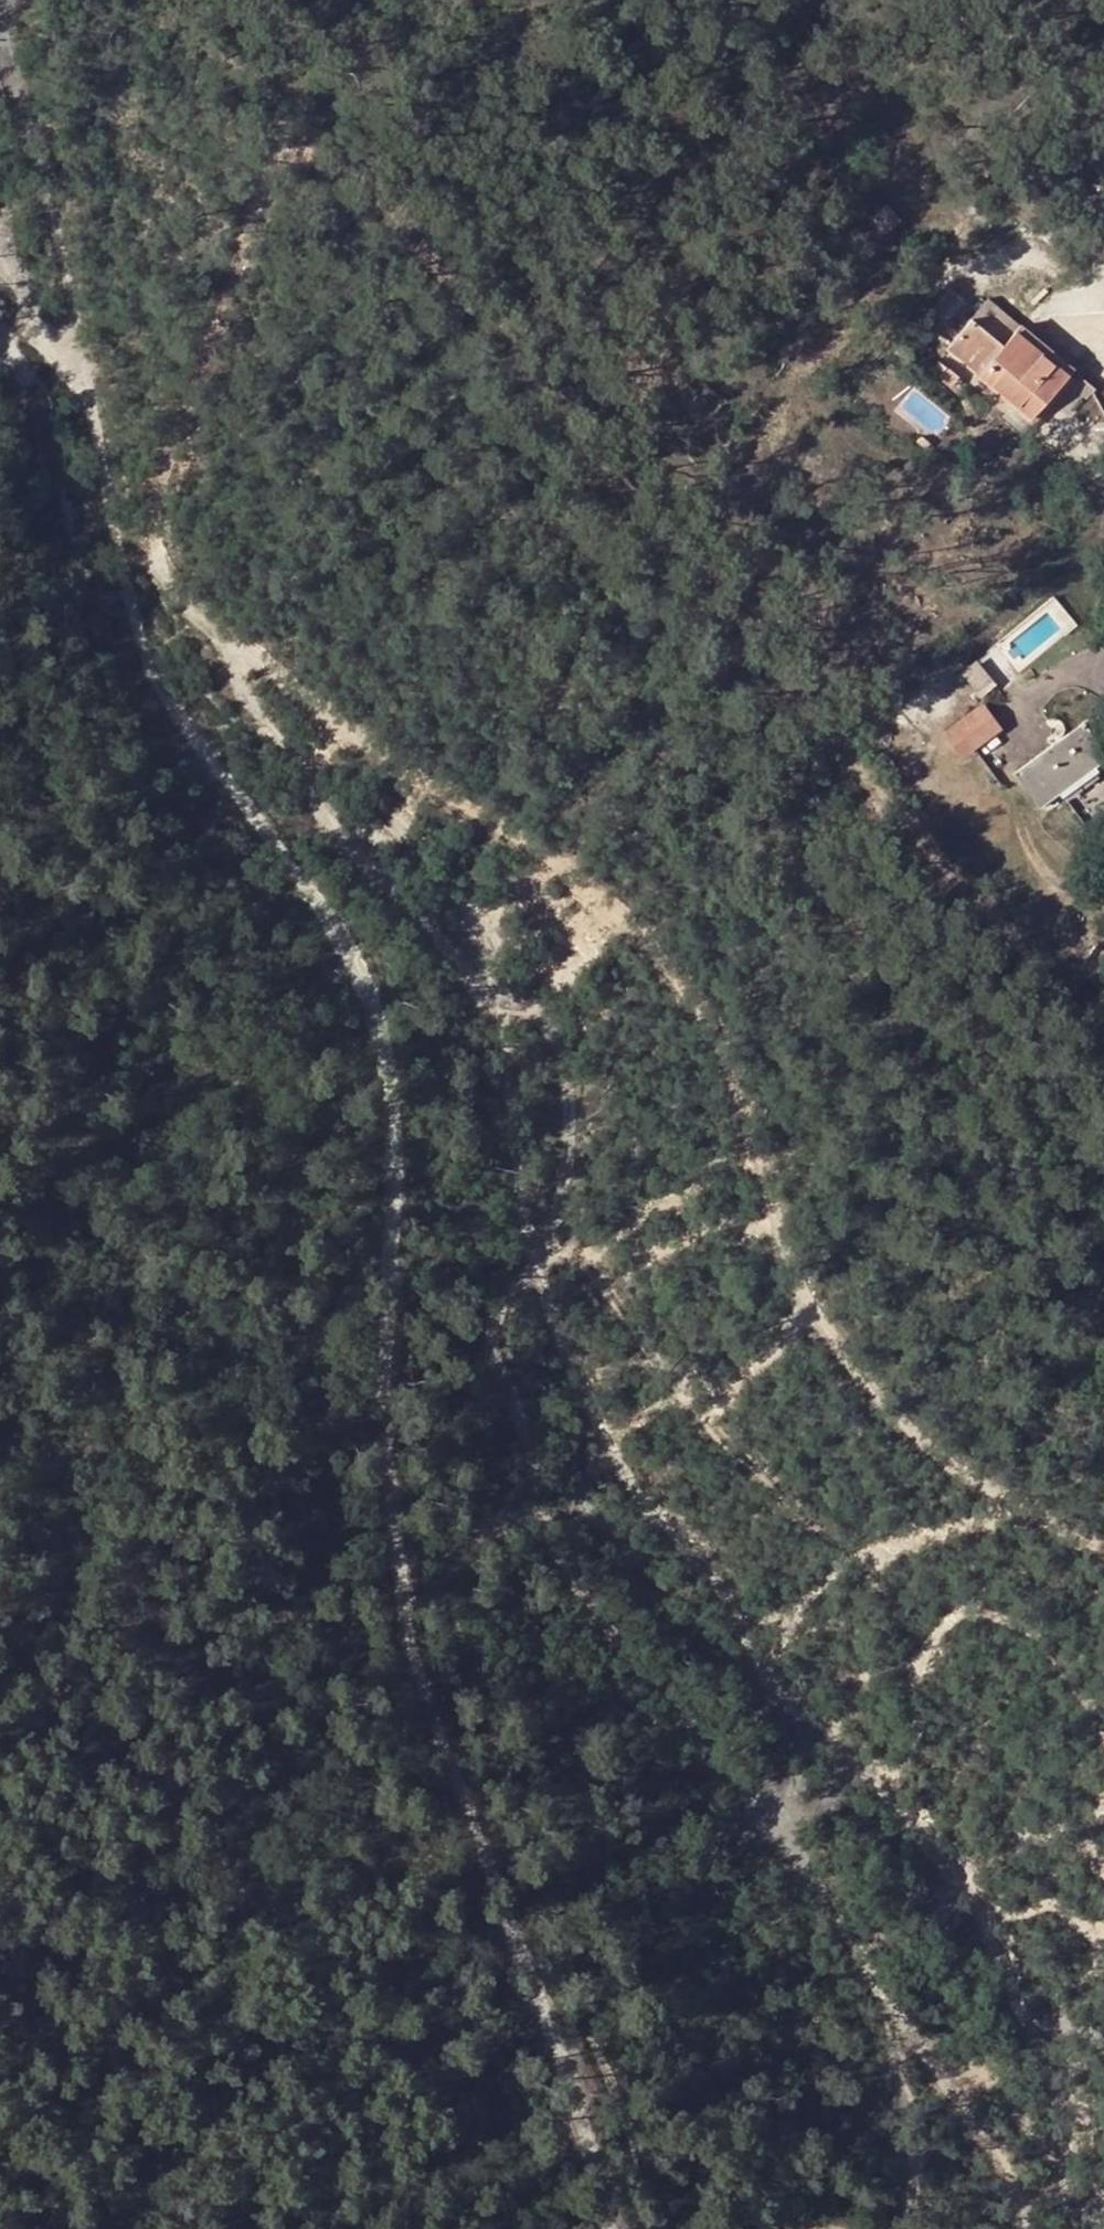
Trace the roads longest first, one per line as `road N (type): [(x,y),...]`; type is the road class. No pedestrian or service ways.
road 1 (track): [(1103,1035),(376,185),(335,164),(291,166),(260,197),(158,521),(160,565),(192,616),(456,807),(635,923),(721,1055),(779,1243),(857,1379),(987,1487),(1103,1551)]
road 2 (track): [(0,267),(81,396),(149,666),(285,857),(382,1027),(387,1311),(411,1676),(553,2042),(597,2228)]
road 3 (track): [(1017,2228),(998,2160),(723,1759),(551,1558),(480,1332),(561,1198),(562,1070),(539,1018),(454,962),(310,800),(312,748),(335,720)]
road 4 (track): [(752,1156),(594,1256),(706,1418),(841,1543),(960,1609),(1044,1635),(1103,1732)]
road 5 (track): [(539,1514),(486,1528),(444,1559),(443,1589),(608,2073),(652,2228)]
road 6 (track): [(1096,2228),(1004,2100),(964,2067),(927,2057)]

